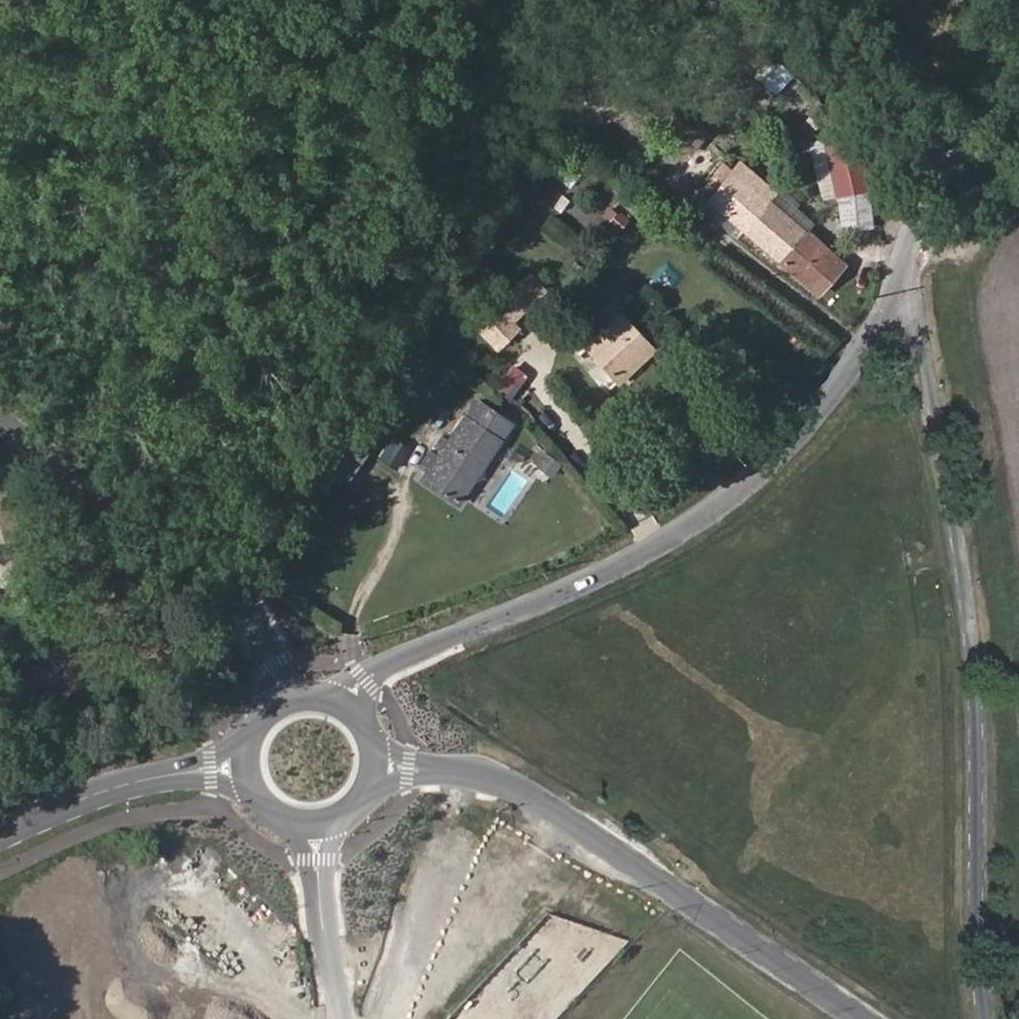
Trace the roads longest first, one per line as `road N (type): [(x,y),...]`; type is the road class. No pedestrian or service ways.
road 1 (residential): [(986,1018),(974,958),(973,632),(923,363),(912,236)]
road 2 (residential): [(912,236),(825,415),(710,514),(600,575),(368,676)]
road 3 (tertiary): [(849,1018),(480,776),(410,768)]
road 4 (residential): [(273,669),(223,567),(132,495),(0,409)]
road 5 (tertiary): [(0,836),(164,772),(209,768)]
road 6 (residential): [(1018,112),(929,200),(912,236)]
road 7 (residential): [(340,1018),(317,865)]

